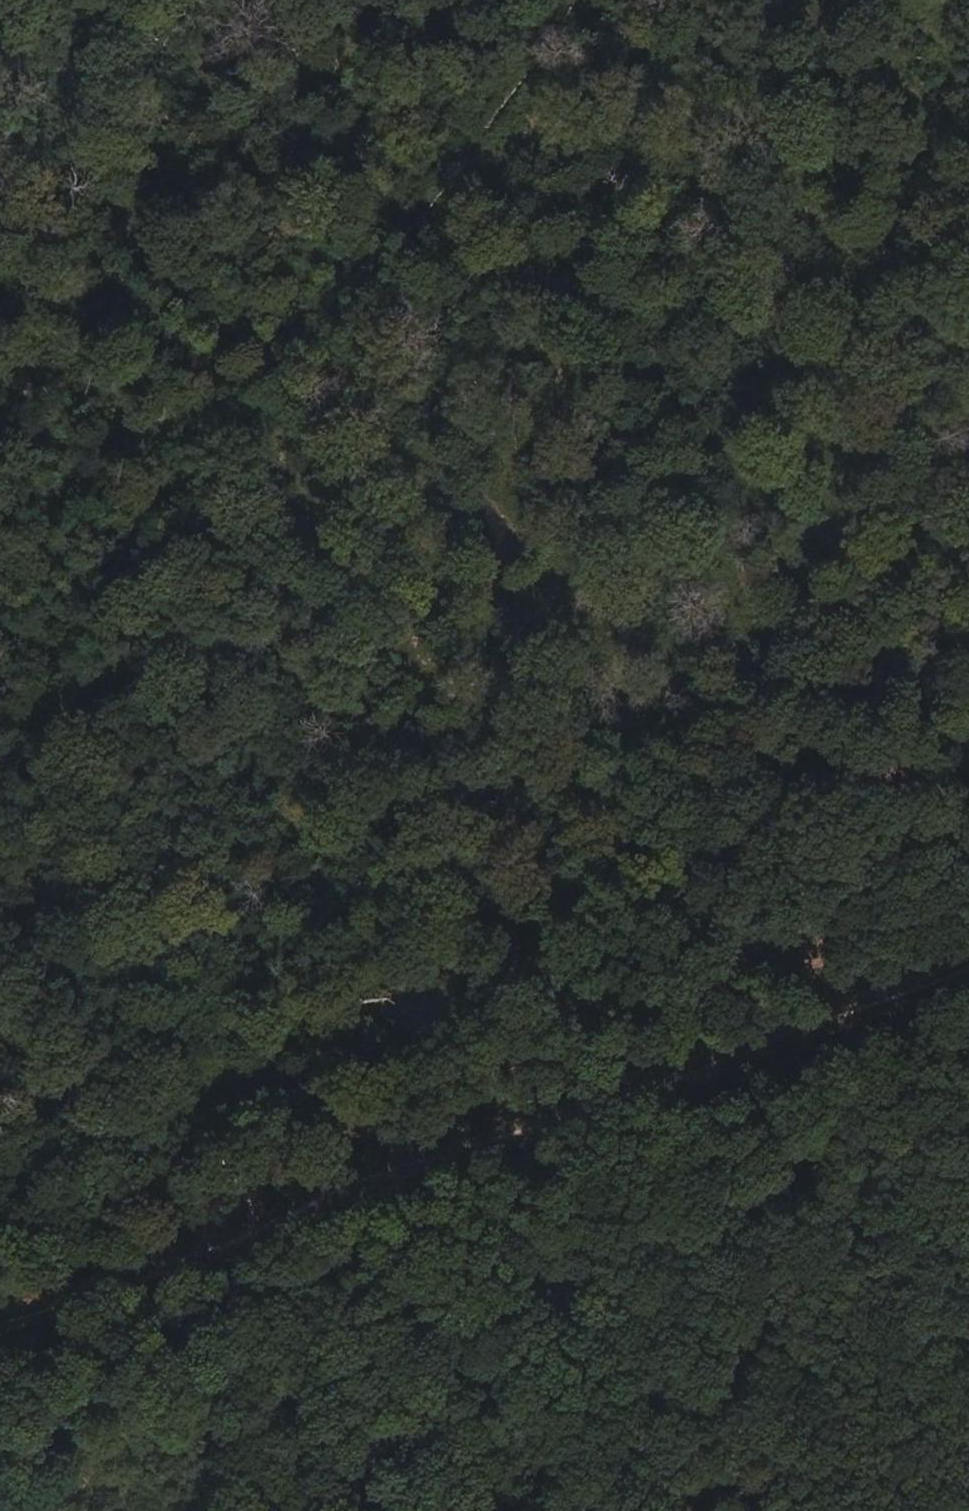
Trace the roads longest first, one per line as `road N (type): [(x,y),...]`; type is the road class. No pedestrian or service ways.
road 1 (track): [(968,970),(0,1323)]

